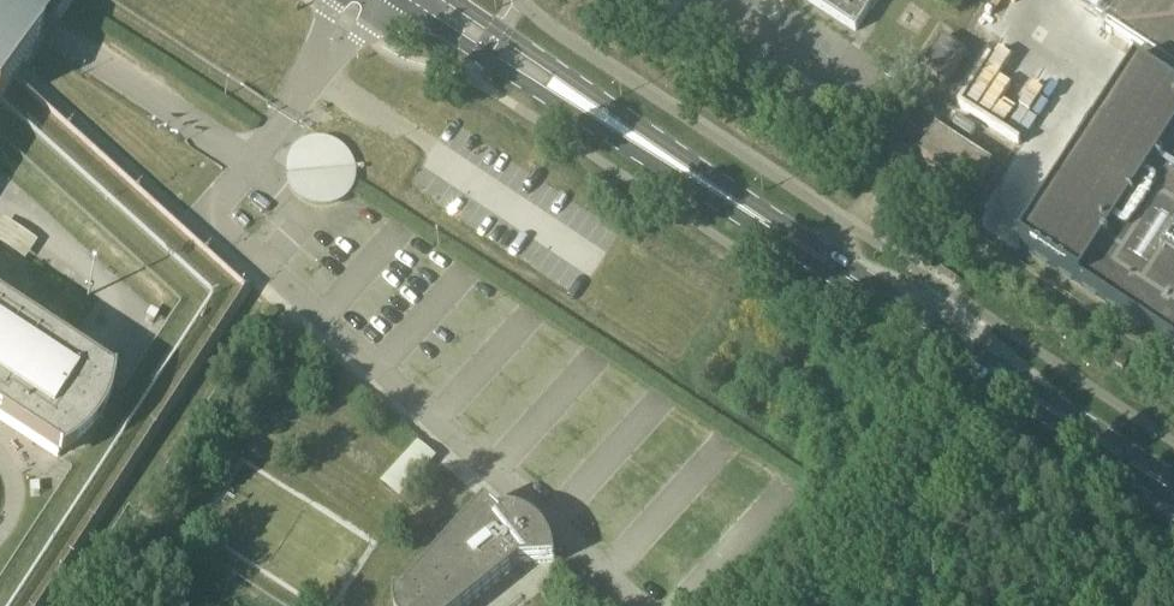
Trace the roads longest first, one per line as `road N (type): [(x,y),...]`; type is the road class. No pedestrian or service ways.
road 1 (secondary): [(397,0),(1020,393)]
road 2 (secondary): [(1020,393),(448,0)]
road 3 (secondary): [(1173,493),(1020,393)]

